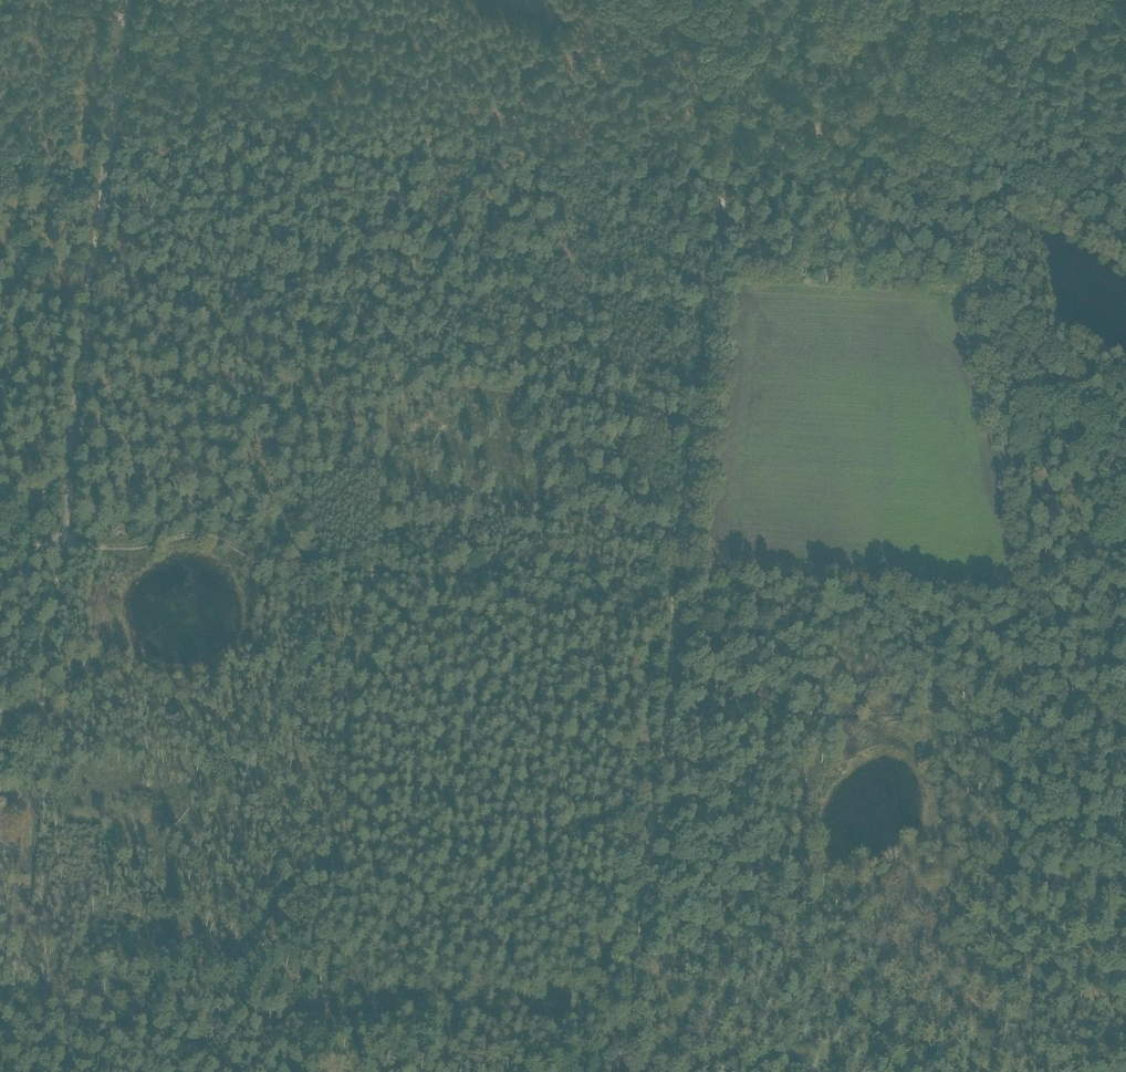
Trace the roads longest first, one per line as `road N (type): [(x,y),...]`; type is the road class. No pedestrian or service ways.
road 1 (track): [(62,545),(143,546),(195,533),(288,568),(378,576),(390,381),(427,304),(406,233),(404,171),(424,147),(571,56),(577,39),(554,0)]
road 2 (track): [(643,900),(725,211),(742,0)]
road 3 (track): [(62,545),(2,1071)]
road 4 (track): [(1125,456),(999,341),(919,0)]
road 5 (track): [(378,576),(363,600),(324,1071)]
road 6 (track): [(643,900),(922,933),(1013,885)]
road 7 (track): [(88,319),(125,0)]
road 8 (track): [(88,319),(62,545)]
road 9 (track): [(1013,885),(1053,1071)]
road 10 (track): [(625,1071),(643,900)]

